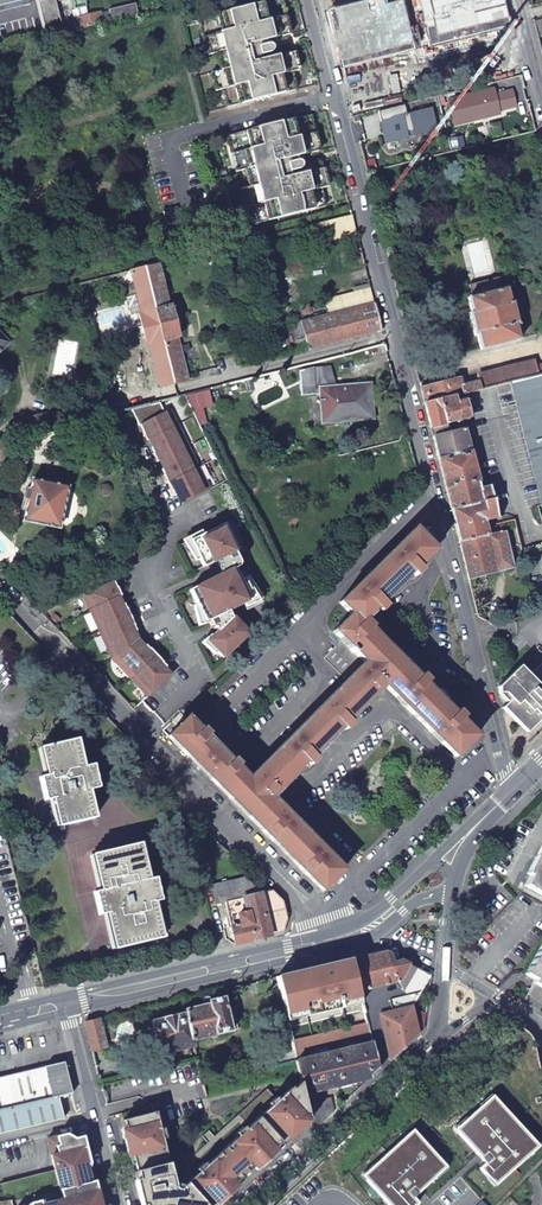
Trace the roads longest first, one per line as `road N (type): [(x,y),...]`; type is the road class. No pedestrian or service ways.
road 1 (residential): [(311,0),(498,745)]
road 2 (residential): [(0,585),(310,908)]
road 3 (residential): [(464,778),(403,719),(375,715),(299,799),(304,815),(363,874)]
road 4 (secondary): [(255,1204),(440,1034)]
road 5 (secondary): [(66,1004),(309,948)]
road 6 (residential): [(66,1004),(116,1204)]
road 7 (residential): [(363,874),(464,778)]

